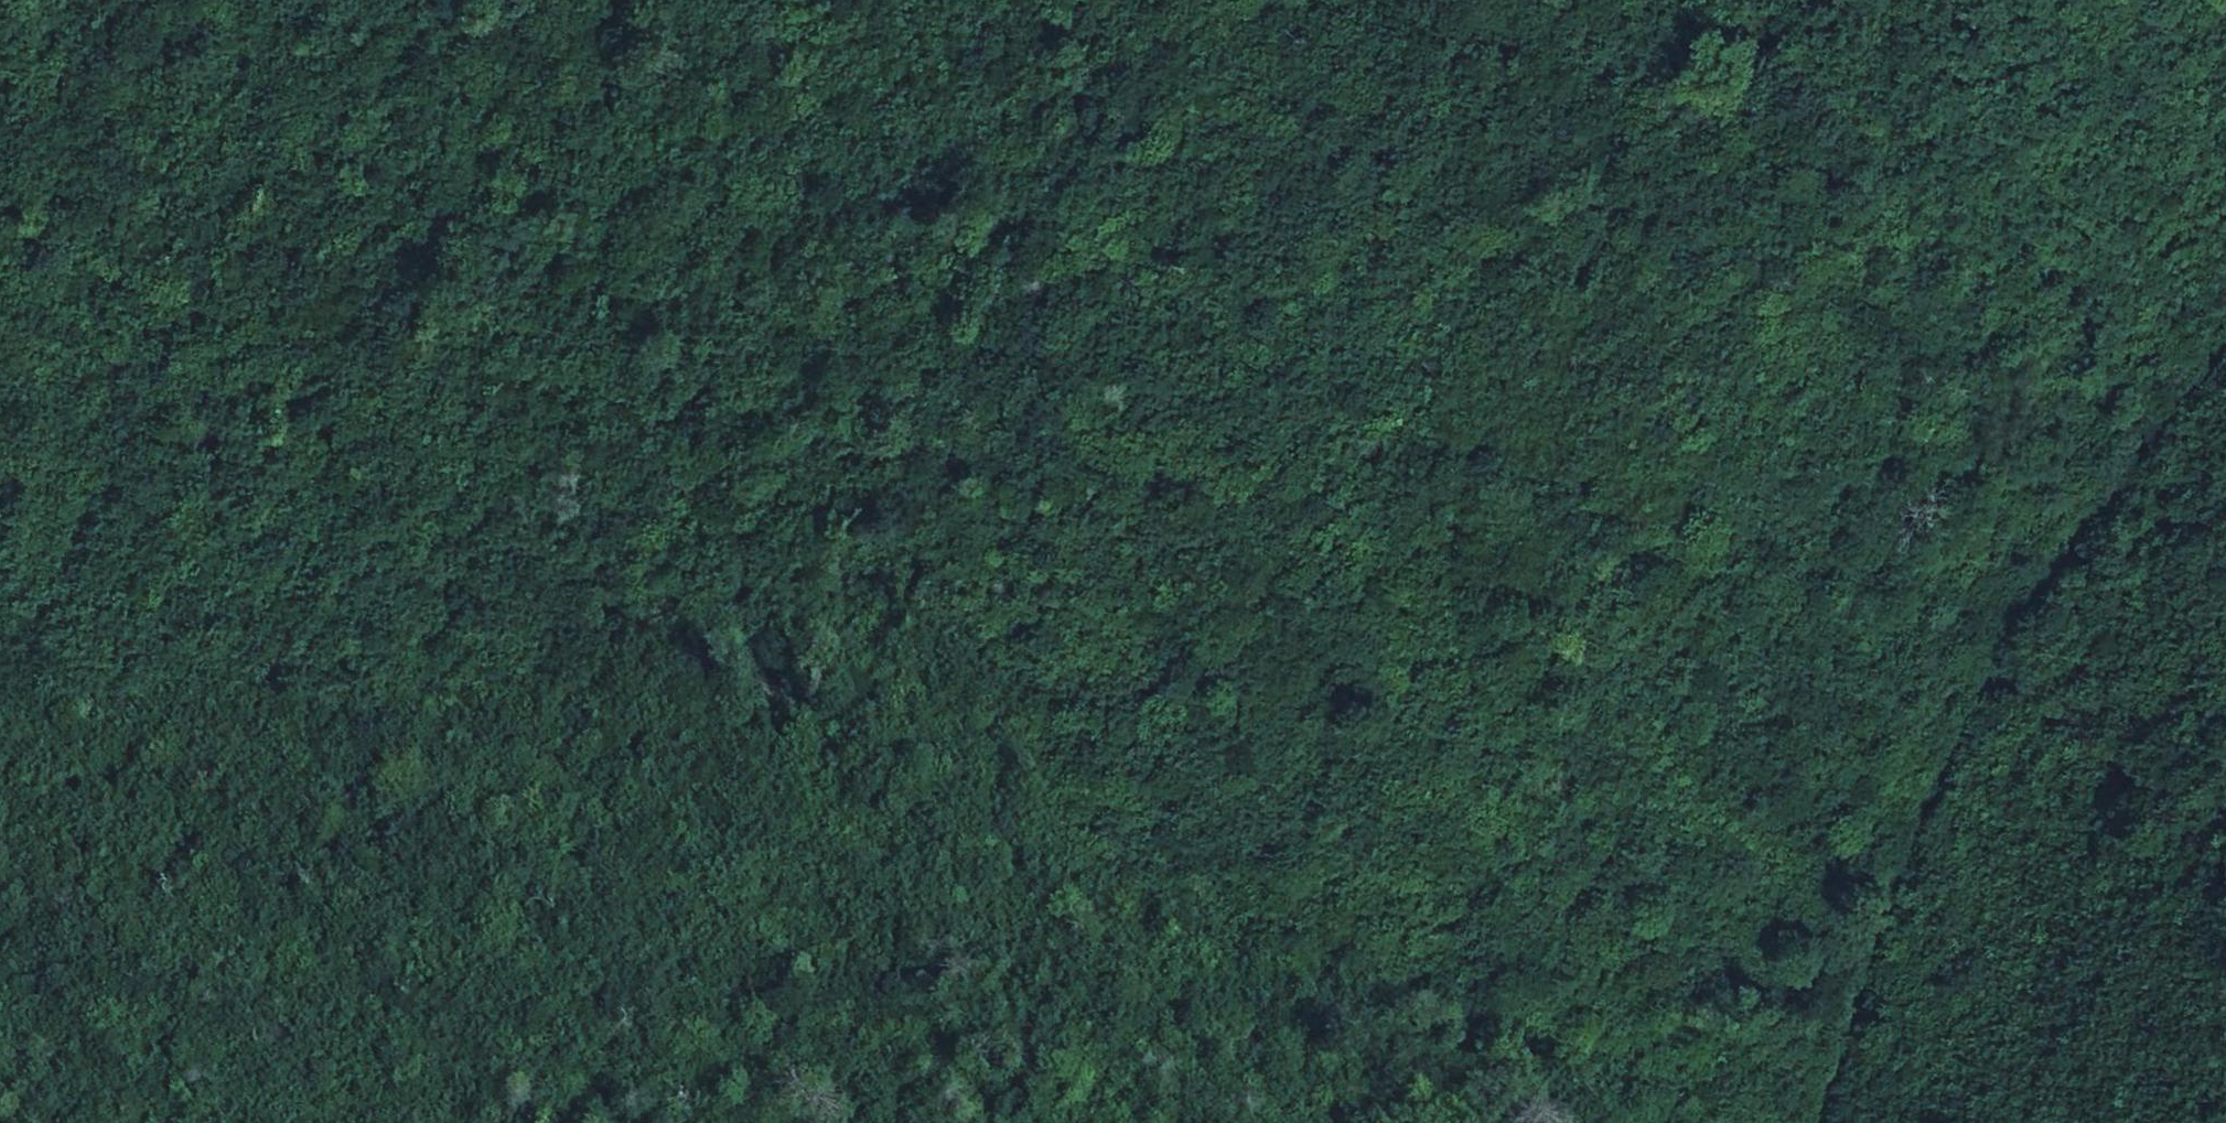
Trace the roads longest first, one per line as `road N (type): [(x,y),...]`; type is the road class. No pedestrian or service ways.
road 1 (track): [(2164,447),(2009,655),(1951,777),(1834,1122)]

